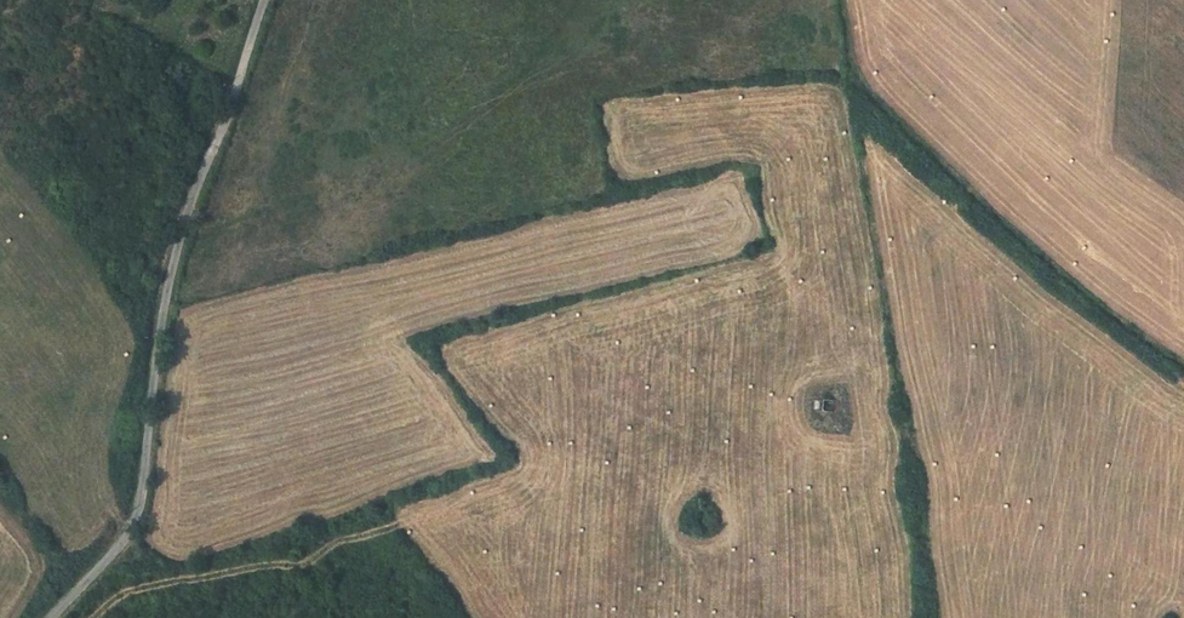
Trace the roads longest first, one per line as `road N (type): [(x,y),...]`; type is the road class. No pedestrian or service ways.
road 1 (unclassified): [(267,0),(171,278),(137,517),(50,617)]

